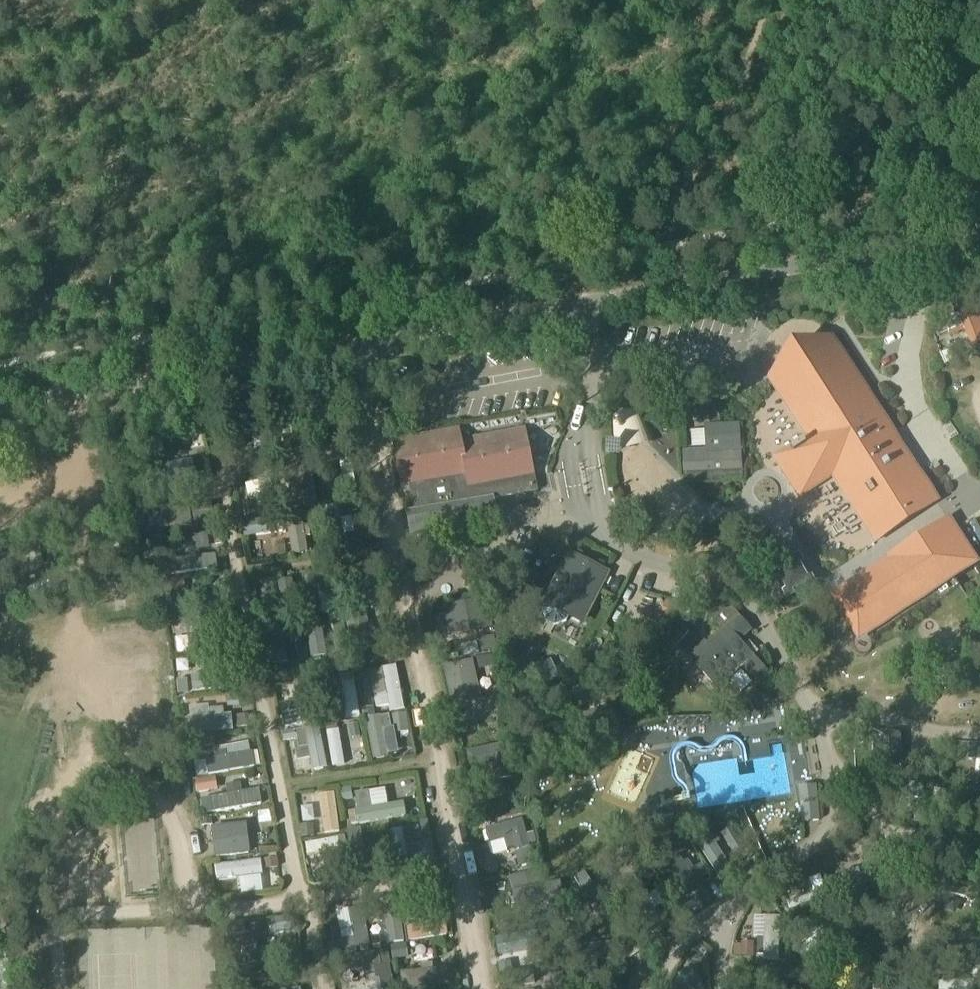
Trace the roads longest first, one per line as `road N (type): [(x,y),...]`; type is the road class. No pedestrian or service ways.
road 1 (unclassified): [(0,412),(979,236)]

